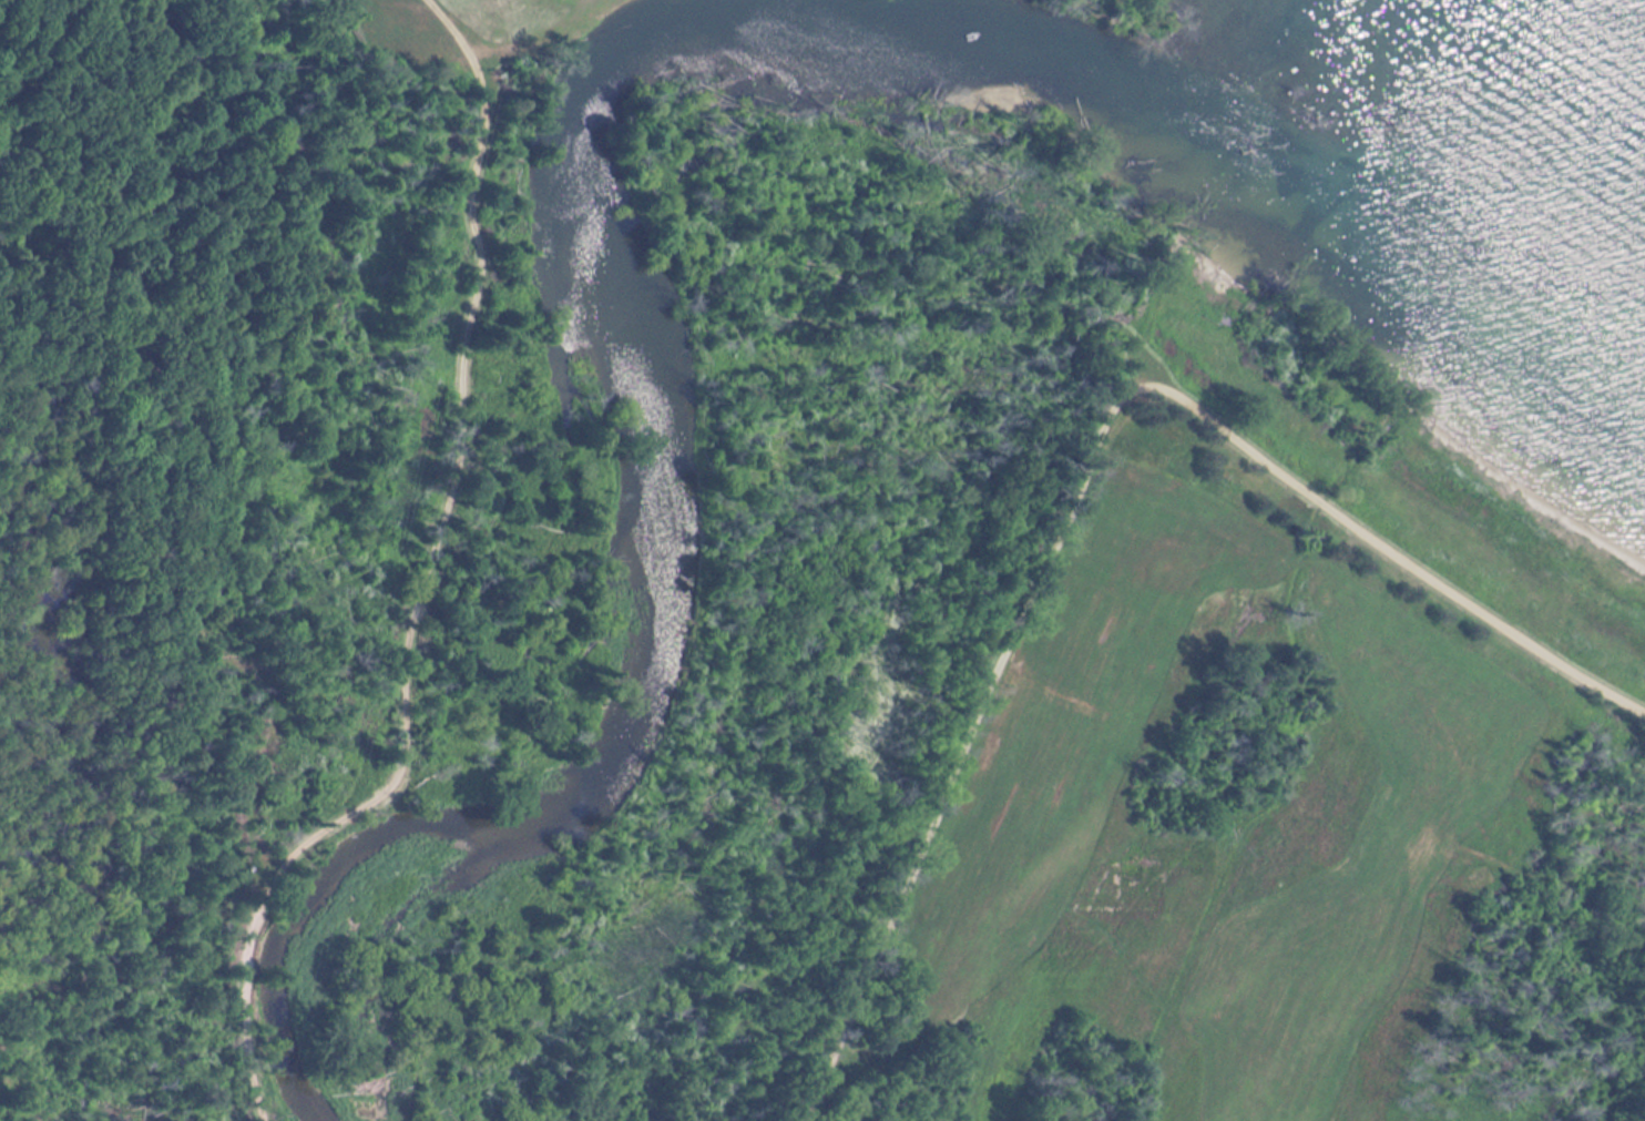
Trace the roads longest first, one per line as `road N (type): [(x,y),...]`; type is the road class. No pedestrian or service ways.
road 1 (residential): [(801,1120),(1038,561),(1101,425),(1134,381),(1171,387),(1329,508),(1644,713)]

